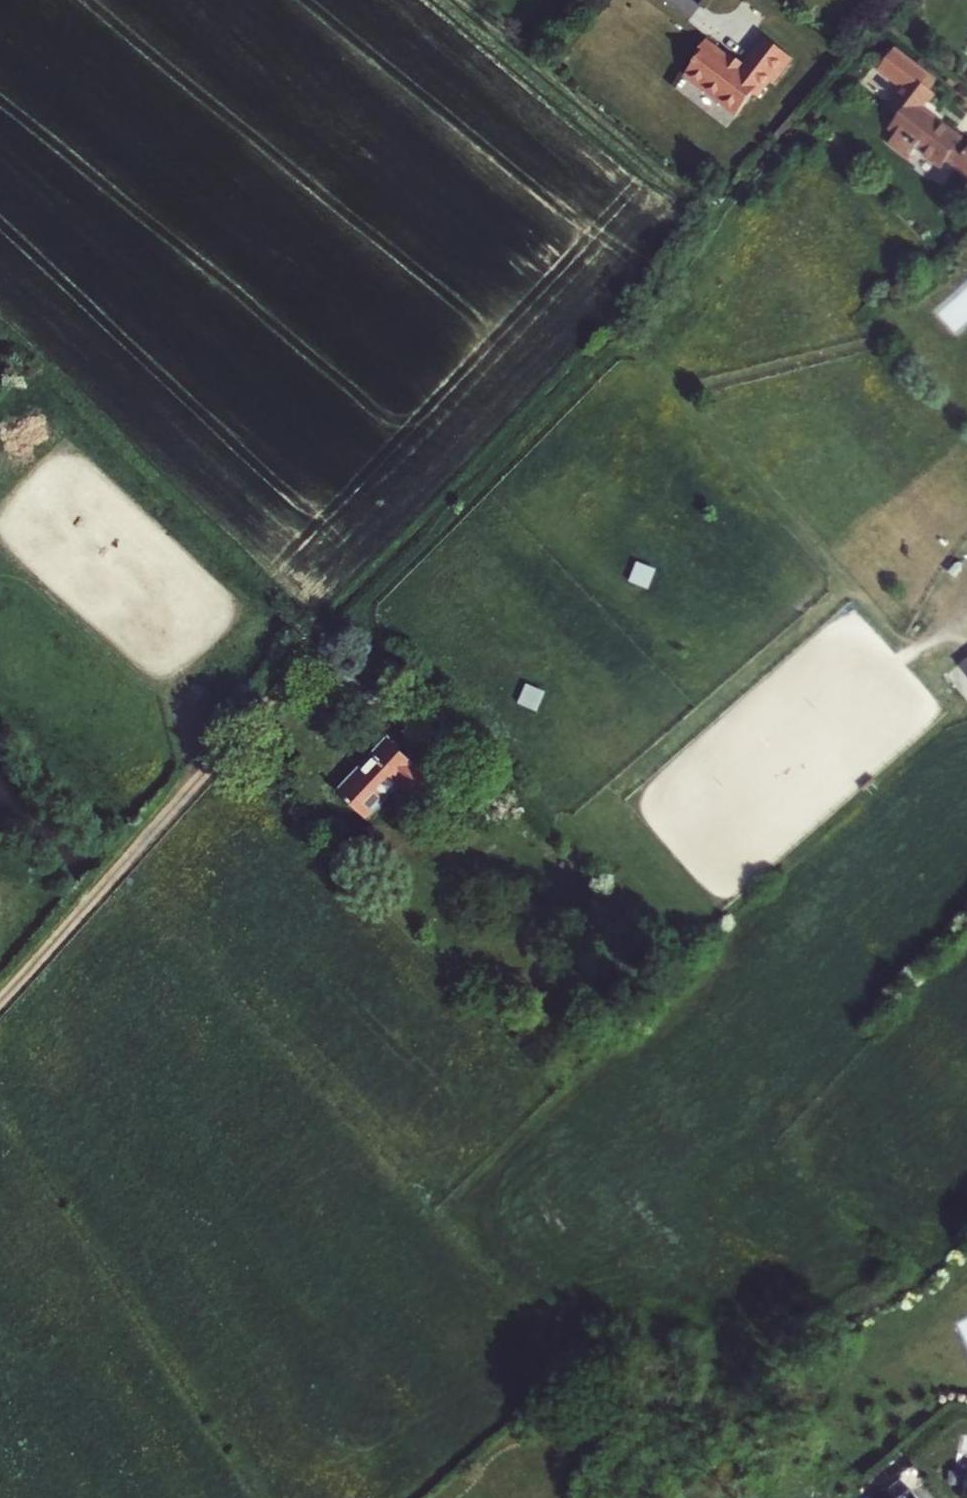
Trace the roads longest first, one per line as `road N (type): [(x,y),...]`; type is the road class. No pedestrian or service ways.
road 1 (track): [(0,995),(310,646)]

